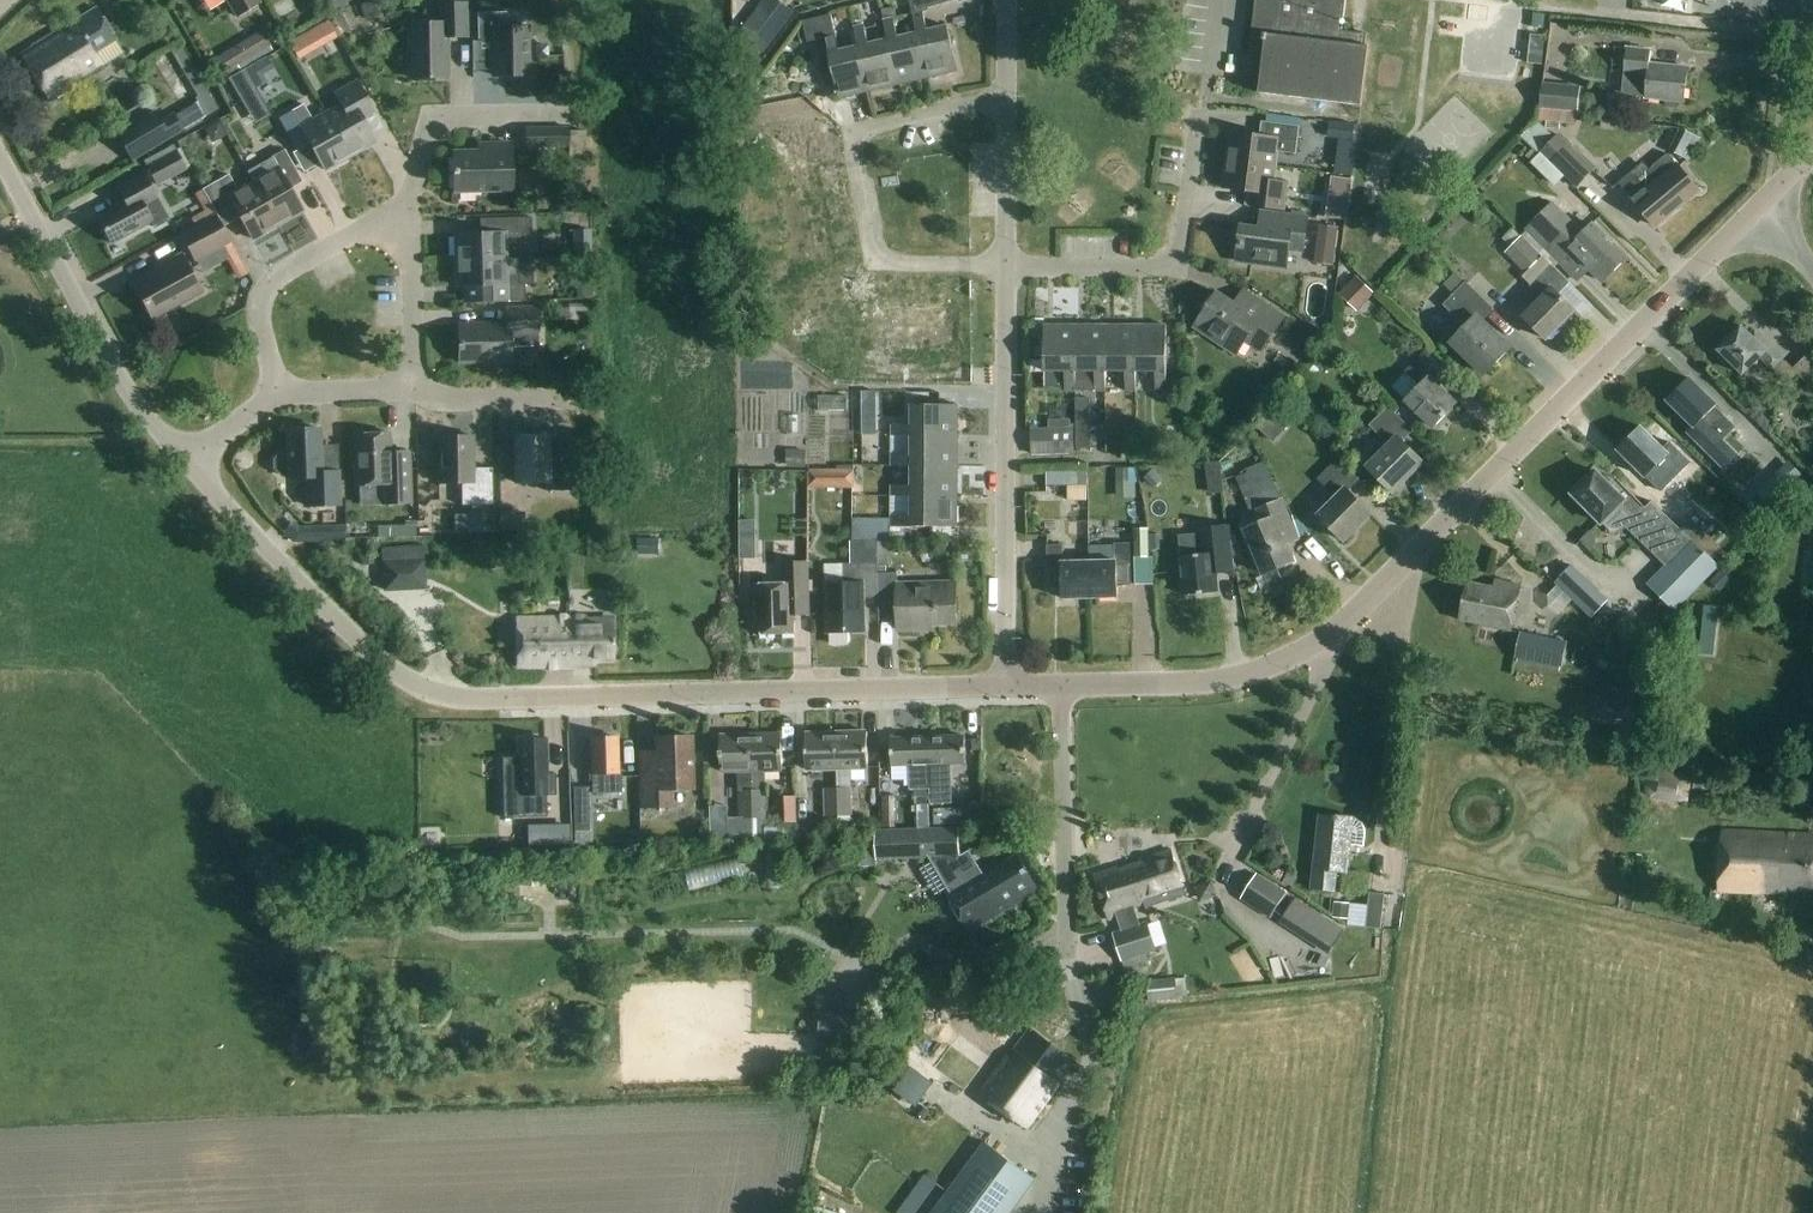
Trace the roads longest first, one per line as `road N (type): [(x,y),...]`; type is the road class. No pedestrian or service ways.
road 1 (unclassified): [(1006,685),(466,699),(389,669),(185,464)]
road 2 (unclassified): [(1770,200),(1344,620),(1286,661),(1225,682),(1063,686)]
road 3 (residential): [(1006,685),(1005,265)]
road 4 (residential): [(1005,265),(883,264),(868,235),(855,151),(877,127),(1005,96)]
road 5 (unclassified): [(185,464),(148,422),(0,160)]
road 6 (residential): [(1200,113),(1174,261),(1160,269),(1005,265)]
road 7 (residential): [(1063,686),(1070,987)]
road 8 (residential): [(276,391),(258,330),(263,301),(288,275),(357,232),(406,228)]
road 9 (residential): [(406,228),(428,117),(571,115)]
road 10 (residential): [(413,385),(450,402),(579,397)]
road 11 (residential): [(1005,265),(1005,96)]
road 12 (residential): [(413,385),(406,228)]
road 13 (residential): [(276,391),(413,385)]

